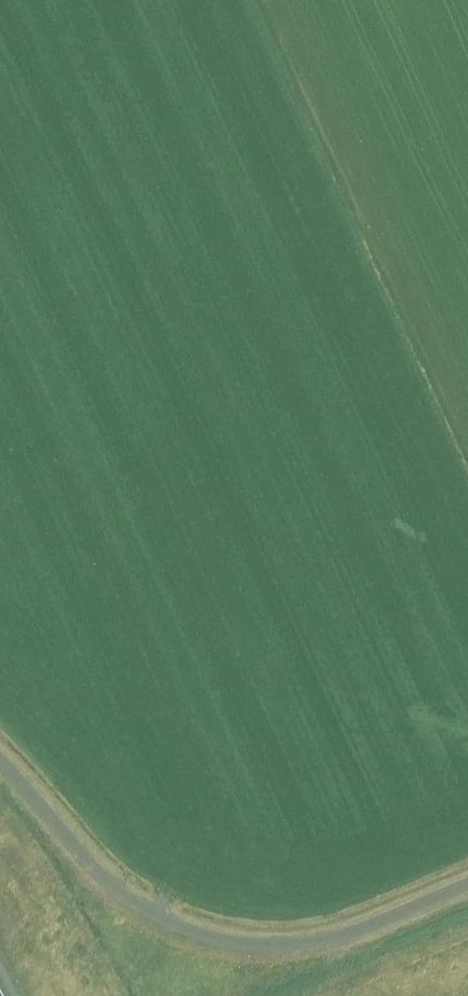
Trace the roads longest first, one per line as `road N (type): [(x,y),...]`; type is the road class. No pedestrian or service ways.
road 1 (unclassified): [(120,892),(192,932),(286,947),(350,933),(467,884)]

